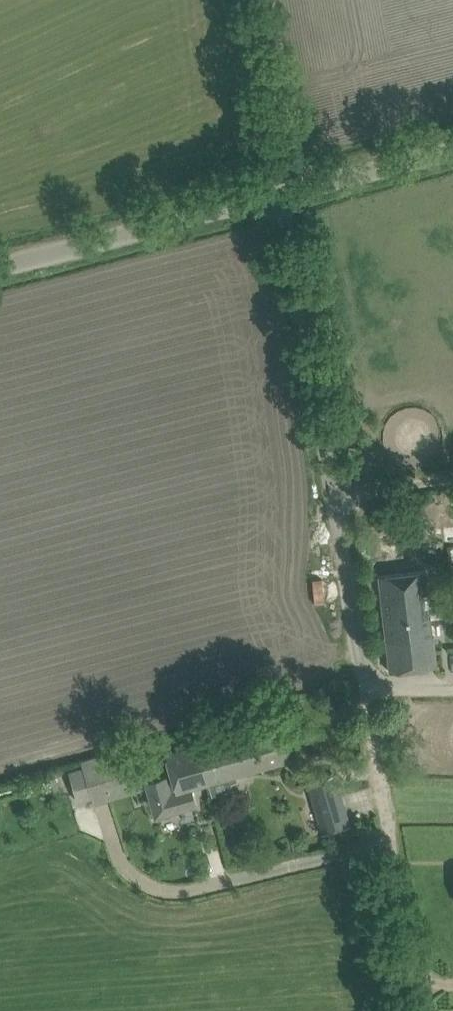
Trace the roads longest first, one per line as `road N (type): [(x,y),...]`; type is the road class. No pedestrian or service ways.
road 1 (unclassified): [(370,681),(281,193)]
road 2 (unclassified): [(0,266),(281,193)]
road 3 (residential): [(380,759),(416,1010)]
road 4 (unclassified): [(281,193),(452,149)]

